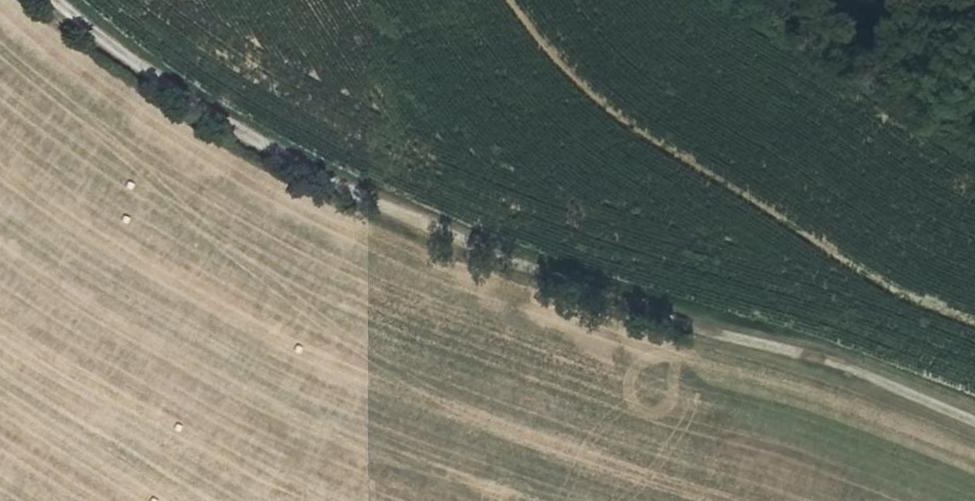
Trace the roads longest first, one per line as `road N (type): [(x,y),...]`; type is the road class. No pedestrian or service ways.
road 1 (track): [(974,417),(649,313),(361,200),(122,49),(65,0)]

